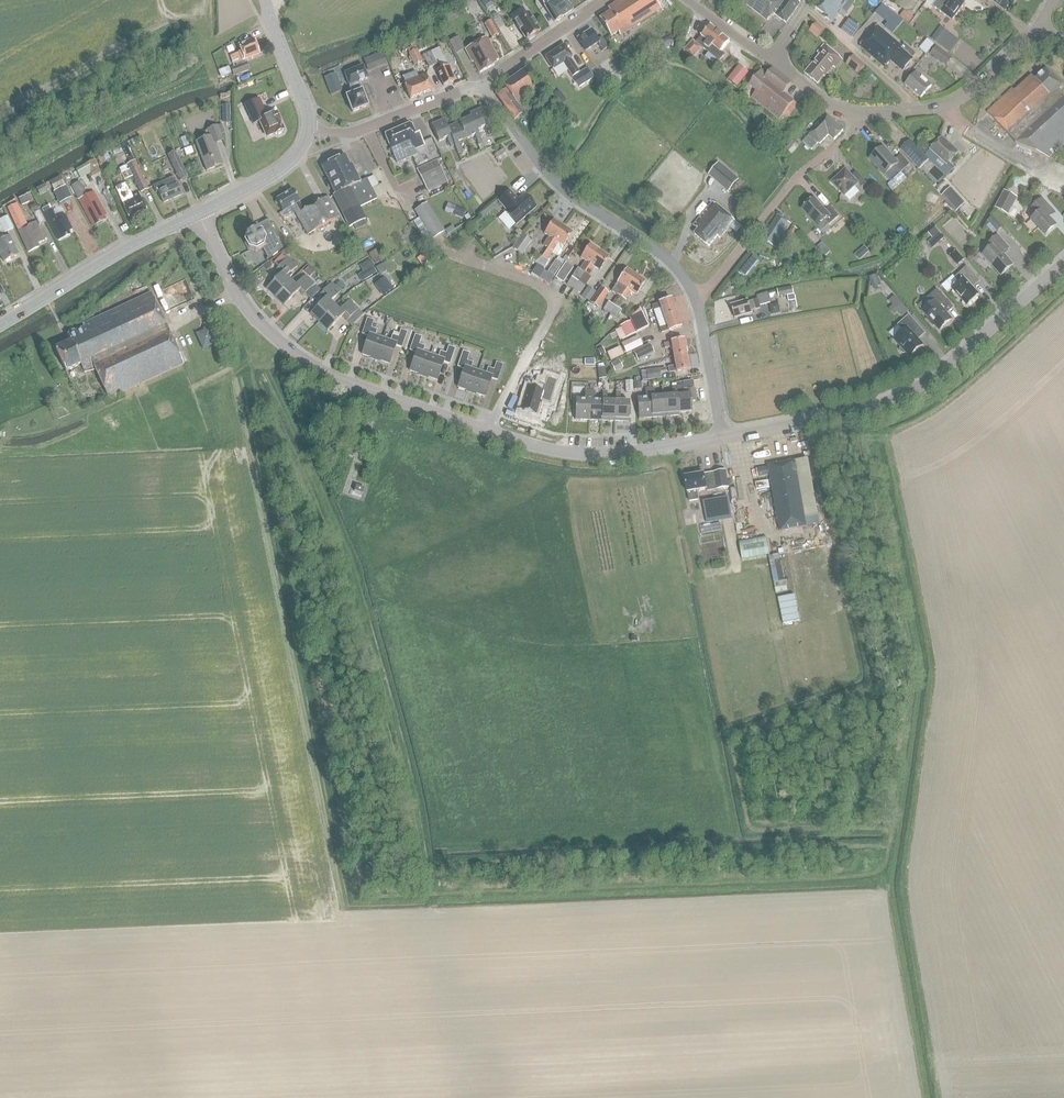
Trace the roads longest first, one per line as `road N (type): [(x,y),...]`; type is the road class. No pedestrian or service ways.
road 1 (unclassified): [(723,439),(543,450),(319,368),(267,332),(198,214)]
road 2 (unclassified): [(1063,265),(903,389),(807,423),(723,439)]
road 3 (residential): [(697,303),(672,263),(557,186),(484,82)]
road 4 (residential): [(697,303),(800,174),(853,130),(855,113)]
road 5 (tertiary): [(0,325),(198,214)]
road 6 (residential): [(855,113),(945,106),(991,77),(1031,37)]
road 7 (residential): [(309,128),(355,131),(484,82)]
road 8 (tertiary): [(198,214),(286,166),(309,128)]
road 9 (residential): [(484,82),(602,0)]
road 10 (residential): [(723,439),(697,303)]
road 11 (tertiary): [(309,128),(265,0)]

